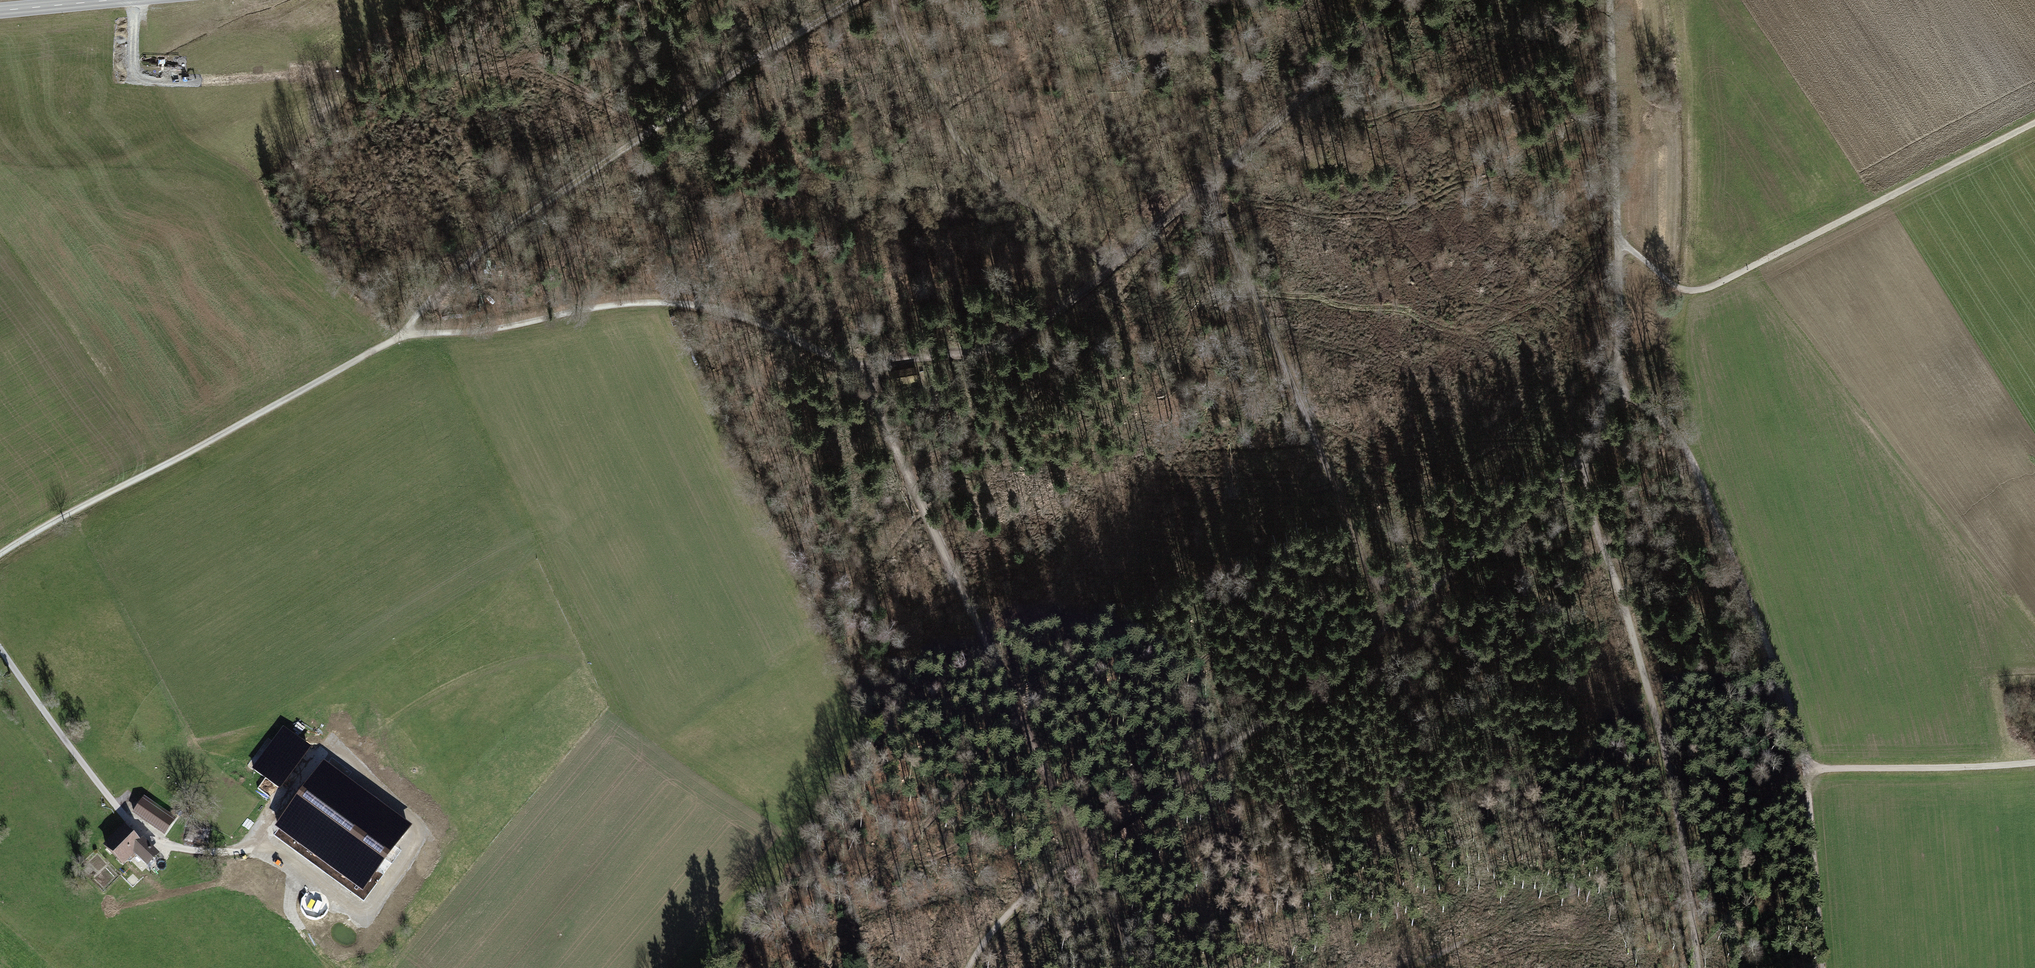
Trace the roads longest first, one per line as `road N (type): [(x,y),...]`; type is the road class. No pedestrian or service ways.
road 1 (track): [(858,372),(1141,967)]
road 2 (track): [(1577,462),(1304,693),(1183,778),(1079,836)]
road 3 (track): [(403,336),(495,238),(851,0)]
road 4 (track): [(1693,967),(1680,823),(1638,650),(1577,462)]
road 5 (track): [(1208,180),(1366,554),(1387,620)]
road 6 (track): [(2034,123),(1712,286),(1691,291),(1661,278),(1616,239)]
road 7 (track): [(403,336),(680,302),(731,309),(858,372)]
road 8 (track): [(0,556),(403,336)]
road 9 (track): [(1614,382),(1685,447),(1813,772)]
road 10 (track): [(307,872),(350,904),(373,905),(419,830),(334,751),(320,753),(256,837)]
road 11 (track): [(1109,269),(1342,62),(1389,0)]
road 12 (unclassified): [(0,648),(134,829),(189,851),(235,851),(256,837)]
road 13 (track): [(858,372),(1054,312),(1109,269)]
road 14 (track): [(1616,239),(1610,0)]
road 15 (track): [(2034,763),(1813,772)]
road 16 (track): [(1813,772),(1831,967)]
road 17 (track): [(333,967),(291,914),(289,902),(307,872),(256,837)]
road 18 (track): [(1079,836),(968,967)]
road 19 (track): [(1616,239),(1614,382)]
road 20 (tertiary): [(0,12),(125,0)]

